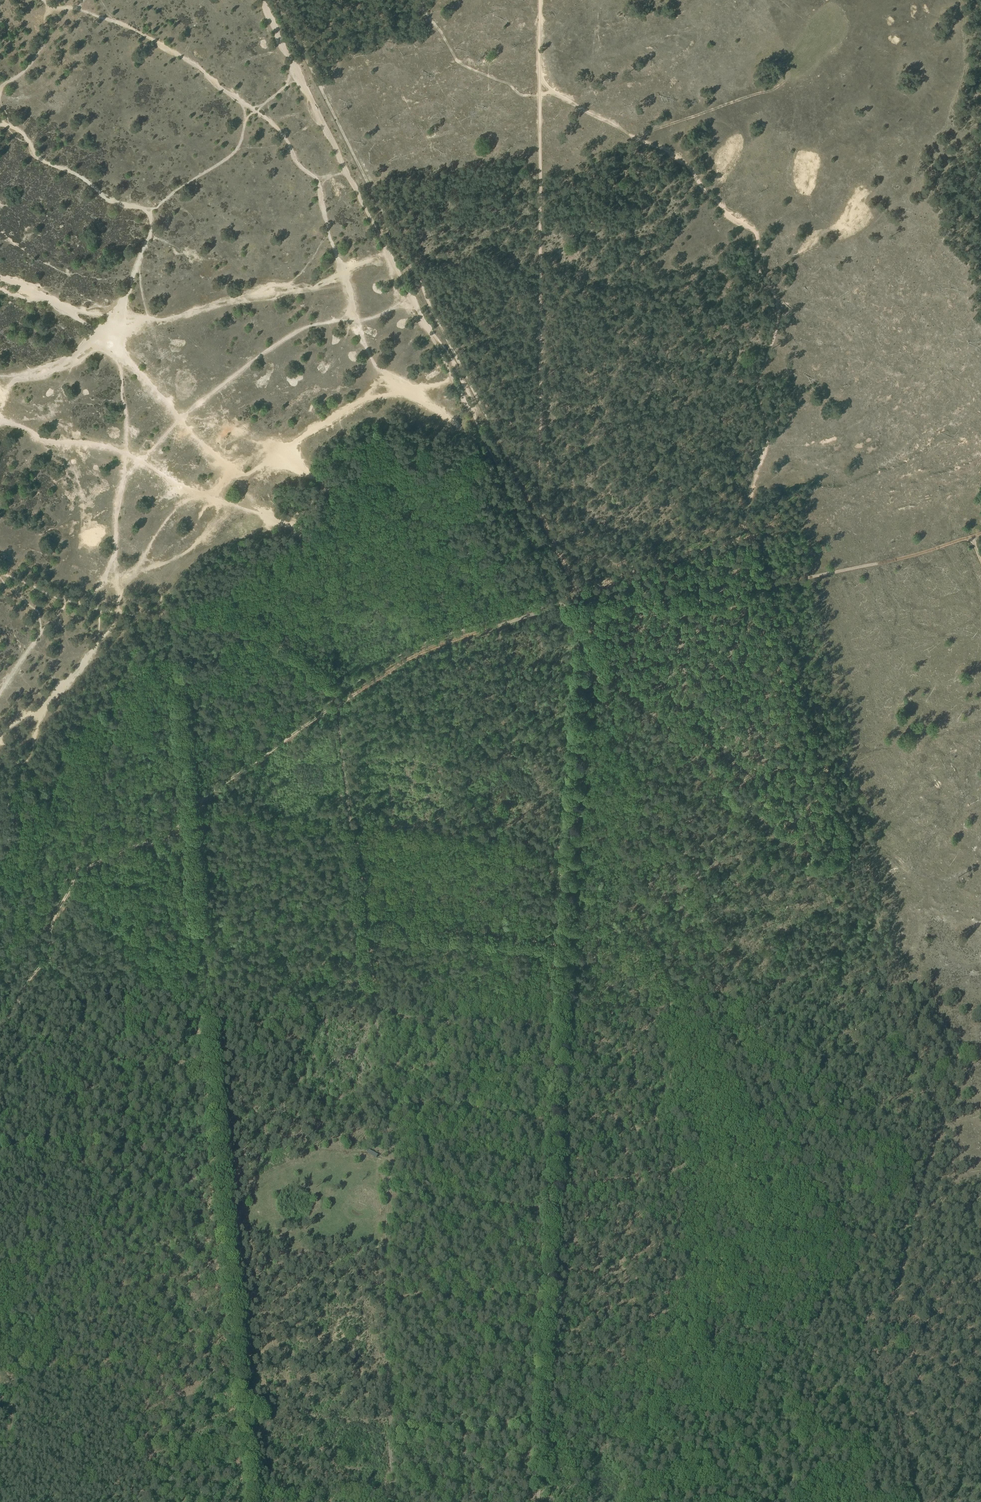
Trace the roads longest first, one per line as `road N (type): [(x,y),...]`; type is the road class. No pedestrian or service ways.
road 1 (track): [(582,601),(635,690),(773,823),(880,898),(937,1119),(899,1282),(922,1335),(893,1404),(921,1501)]
road 2 (track): [(657,1501),(730,1487),(765,1470),(862,1256),(844,1189),(809,1139),(733,1068),(720,1046),(702,987),(704,888),(694,857),(665,792),(630,751),(584,640)]
road 3 (track): [(556,601),(413,658),(339,704),(390,1110),(395,1488)]
road 4 (track): [(540,1501),(584,640),(556,601)]
road 5 (track): [(278,0),(543,518)]
road 6 (track): [(738,588),(782,762),(820,763),(849,829),(911,871),(947,956),(940,1007),(980,1053)]
road 7 (track): [(475,425),(262,0)]
road 8 (track): [(0,1158),(37,1152),(82,1164),(92,1201),(90,1242),(143,1300),(146,1325),(130,1397),(140,1501)]
road 9 (track): [(542,78),(543,518)]
road 10 (track): [(0,125),(16,129),(49,165),(111,201),(146,208),(228,158),(254,110)]
road 11 (track): [(143,462),(225,383),(308,326),(411,297)]
road 12 (track): [(345,273),(101,332)]
road 13 (track): [(233,473),(376,393),(453,379)]
road 14 (track): [(254,110),(146,36),(44,0)]
road 15 (track): [(543,602),(415,645),(337,694)]
road 16 (track): [(0,1444),(16,1395),(49,1356),(72,1275),(95,1249)]
road 17 (track): [(233,473),(208,500),(224,510),(224,521),(181,559),(125,578),(118,612)]
road 18 (track): [(101,332),(233,473)]
road 19 (track): [(561,1114),(388,1097)]
road 20 (track): [(118,612),(64,686),(0,736)]
road 21 (track): [(582,601),(738,588)]
road 22 (track): [(161,620),(243,633),(291,657)]
road 23 (track): [(261,1501),(275,1493),(395,1488)]
road 24 (track): [(126,458),(103,445),(51,442),(0,421)]
road 25 (track): [(0,569),(62,599),(118,612)]

